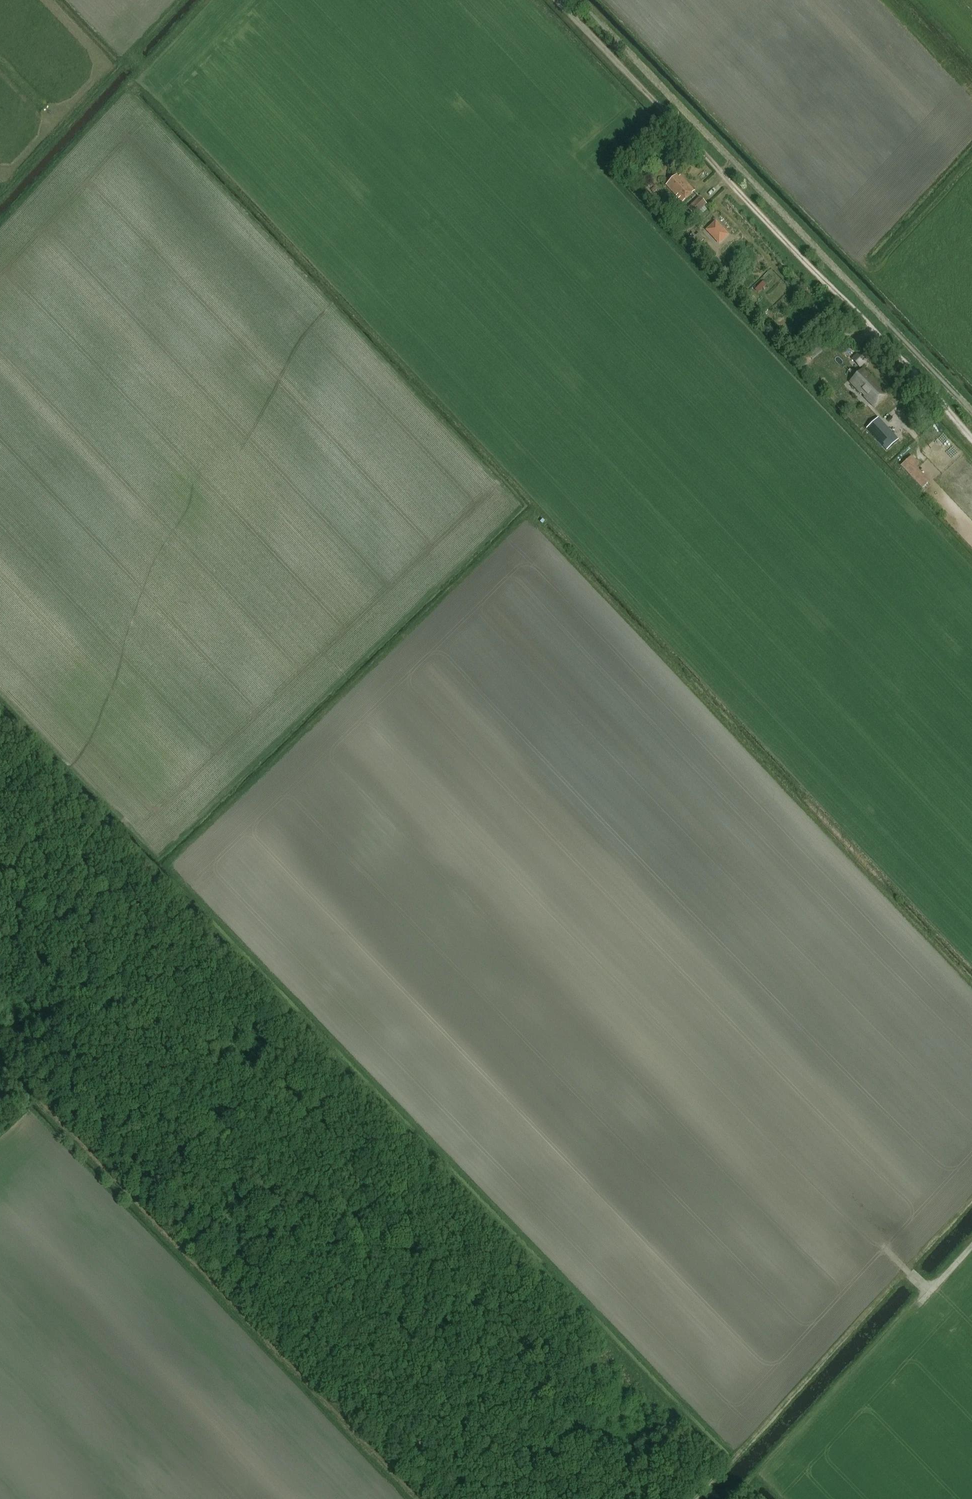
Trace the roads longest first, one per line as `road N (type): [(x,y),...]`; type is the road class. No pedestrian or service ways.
road 1 (track): [(556,0),(971,439)]
road 2 (track): [(741,1498),(926,1293)]

